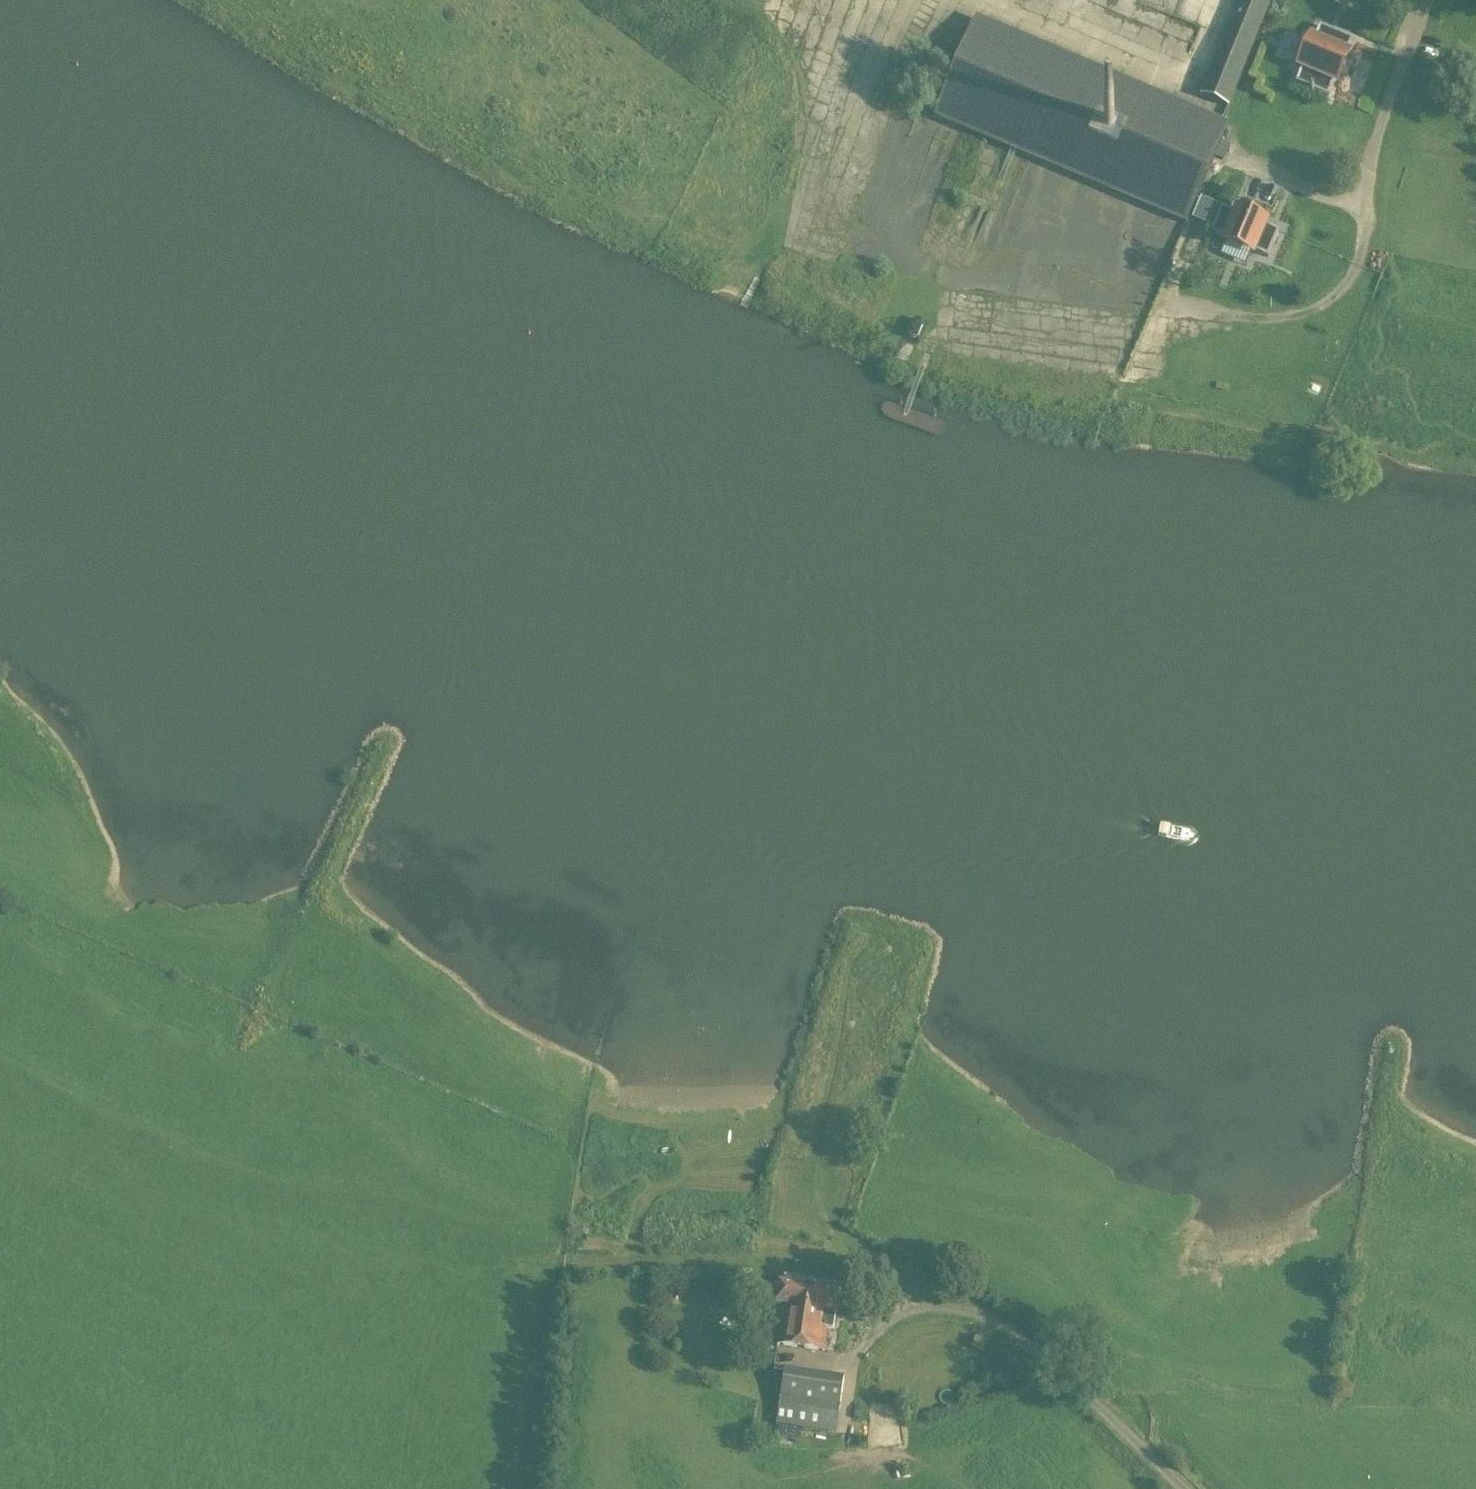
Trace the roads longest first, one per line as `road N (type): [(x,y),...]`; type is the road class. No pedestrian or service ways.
road 1 (unclassified): [(1368,207),(1428,0)]

